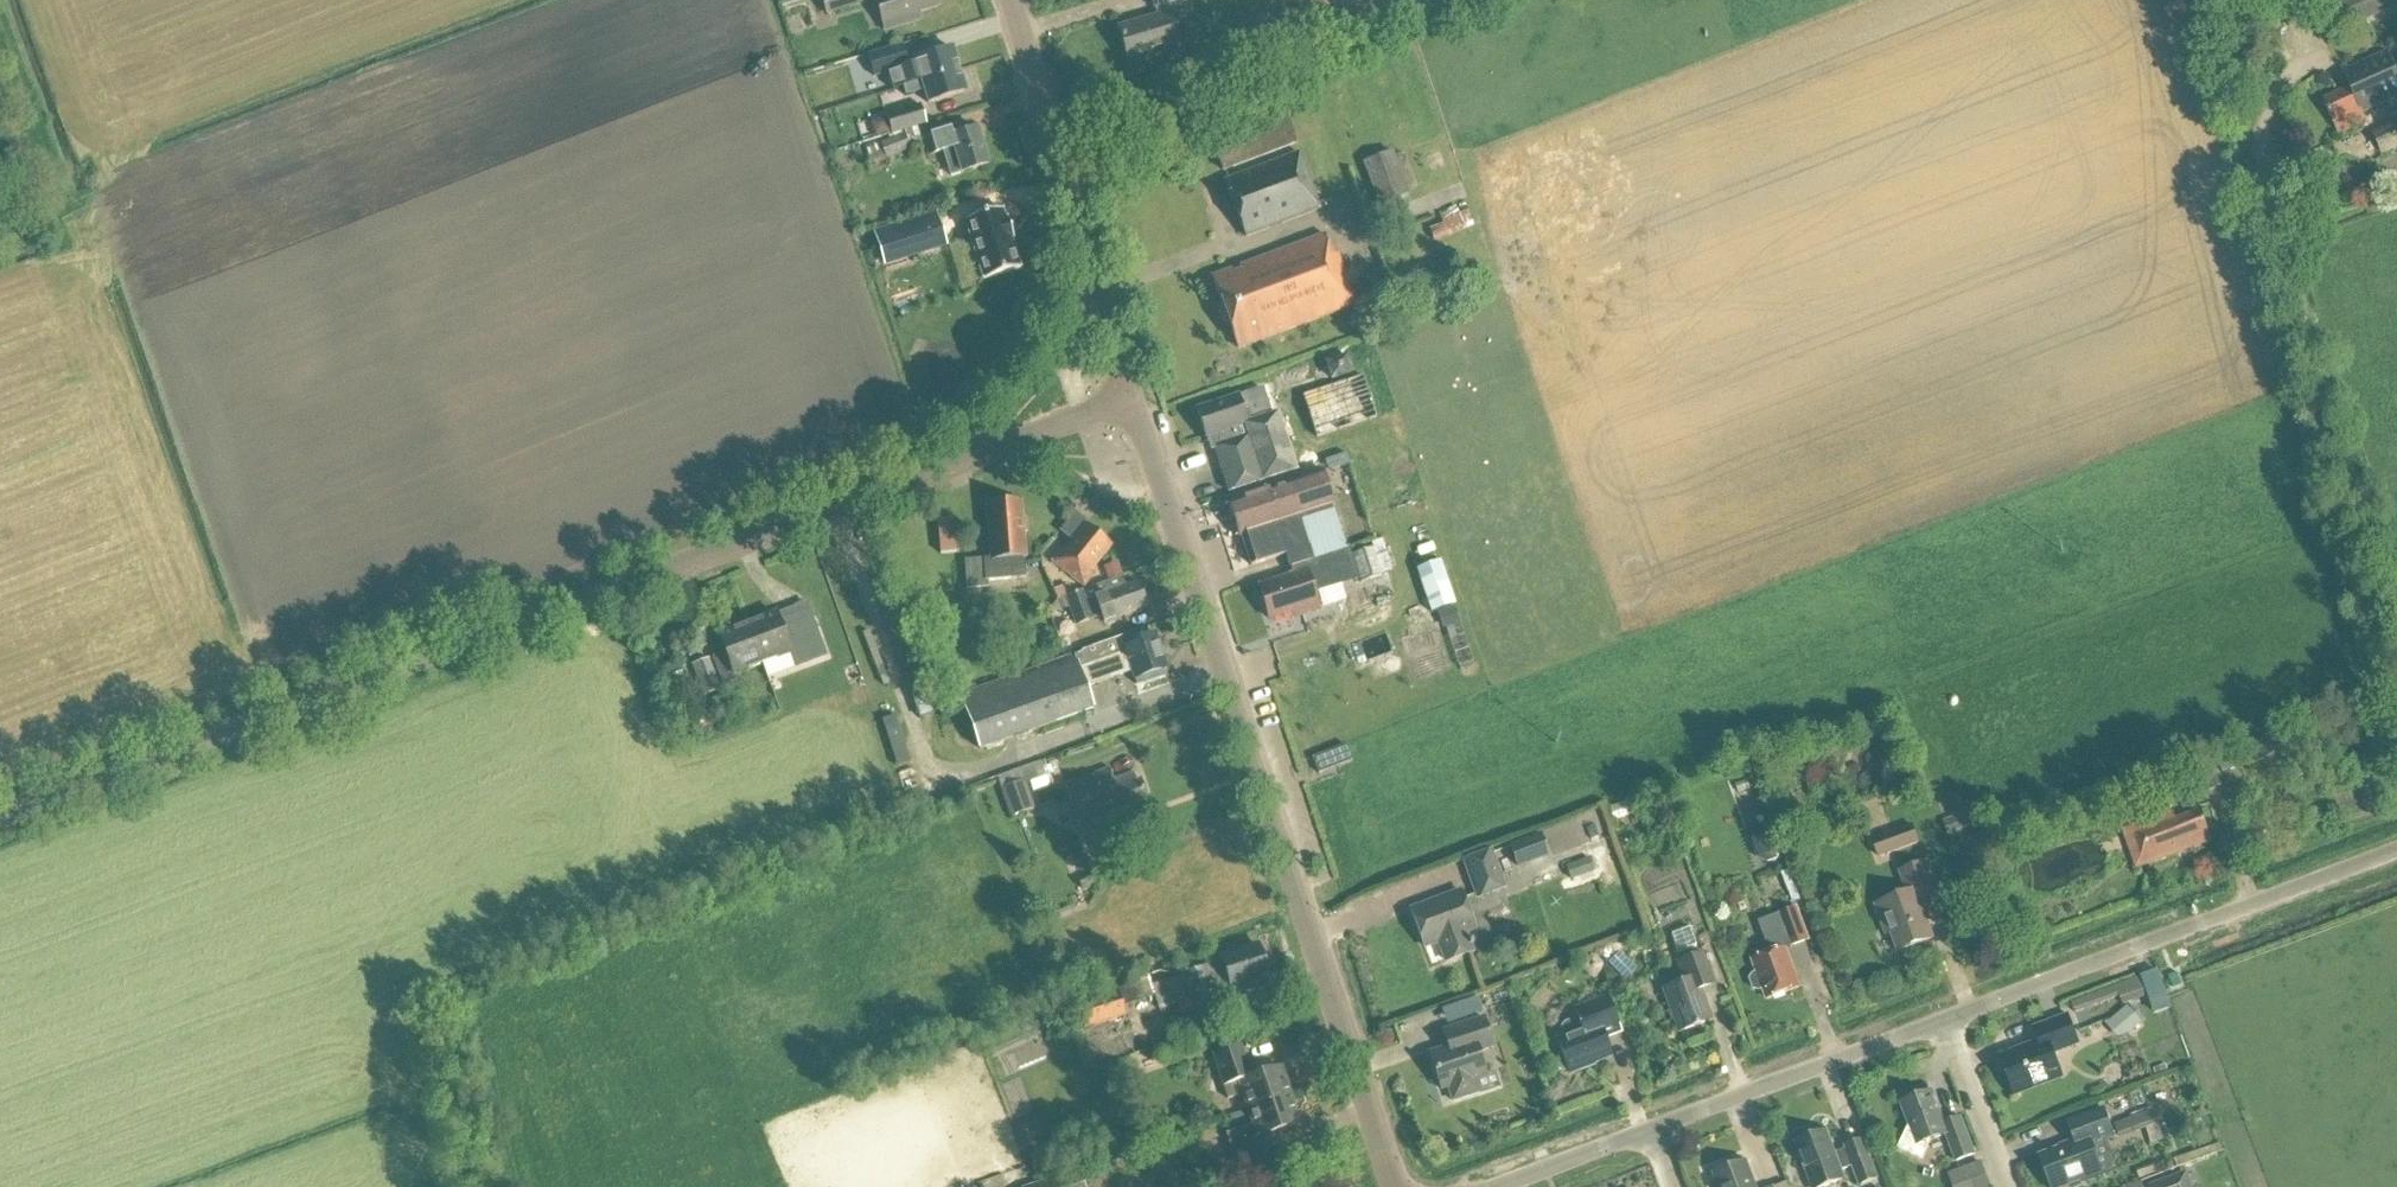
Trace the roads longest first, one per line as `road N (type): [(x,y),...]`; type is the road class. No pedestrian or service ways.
road 1 (tertiary): [(0,815),(1132,395)]
road 2 (tertiary): [(1396,1186),(1132,395)]
road 3 (track): [(2396,579),(2355,486),(2270,217),(2269,109),(2292,70),(2333,50)]
road 4 (unclassified): [(1946,1022),(2396,852)]
road 5 (tertiary): [(1132,395),(1012,0)]
road 6 (unclassified): [(1650,1131),(1946,1022)]
road 7 (track): [(73,240),(0,38)]
road 8 (residential): [(2011,1186),(1946,1022)]
road 9 (unclassified): [(1490,1186),(1650,1131)]

